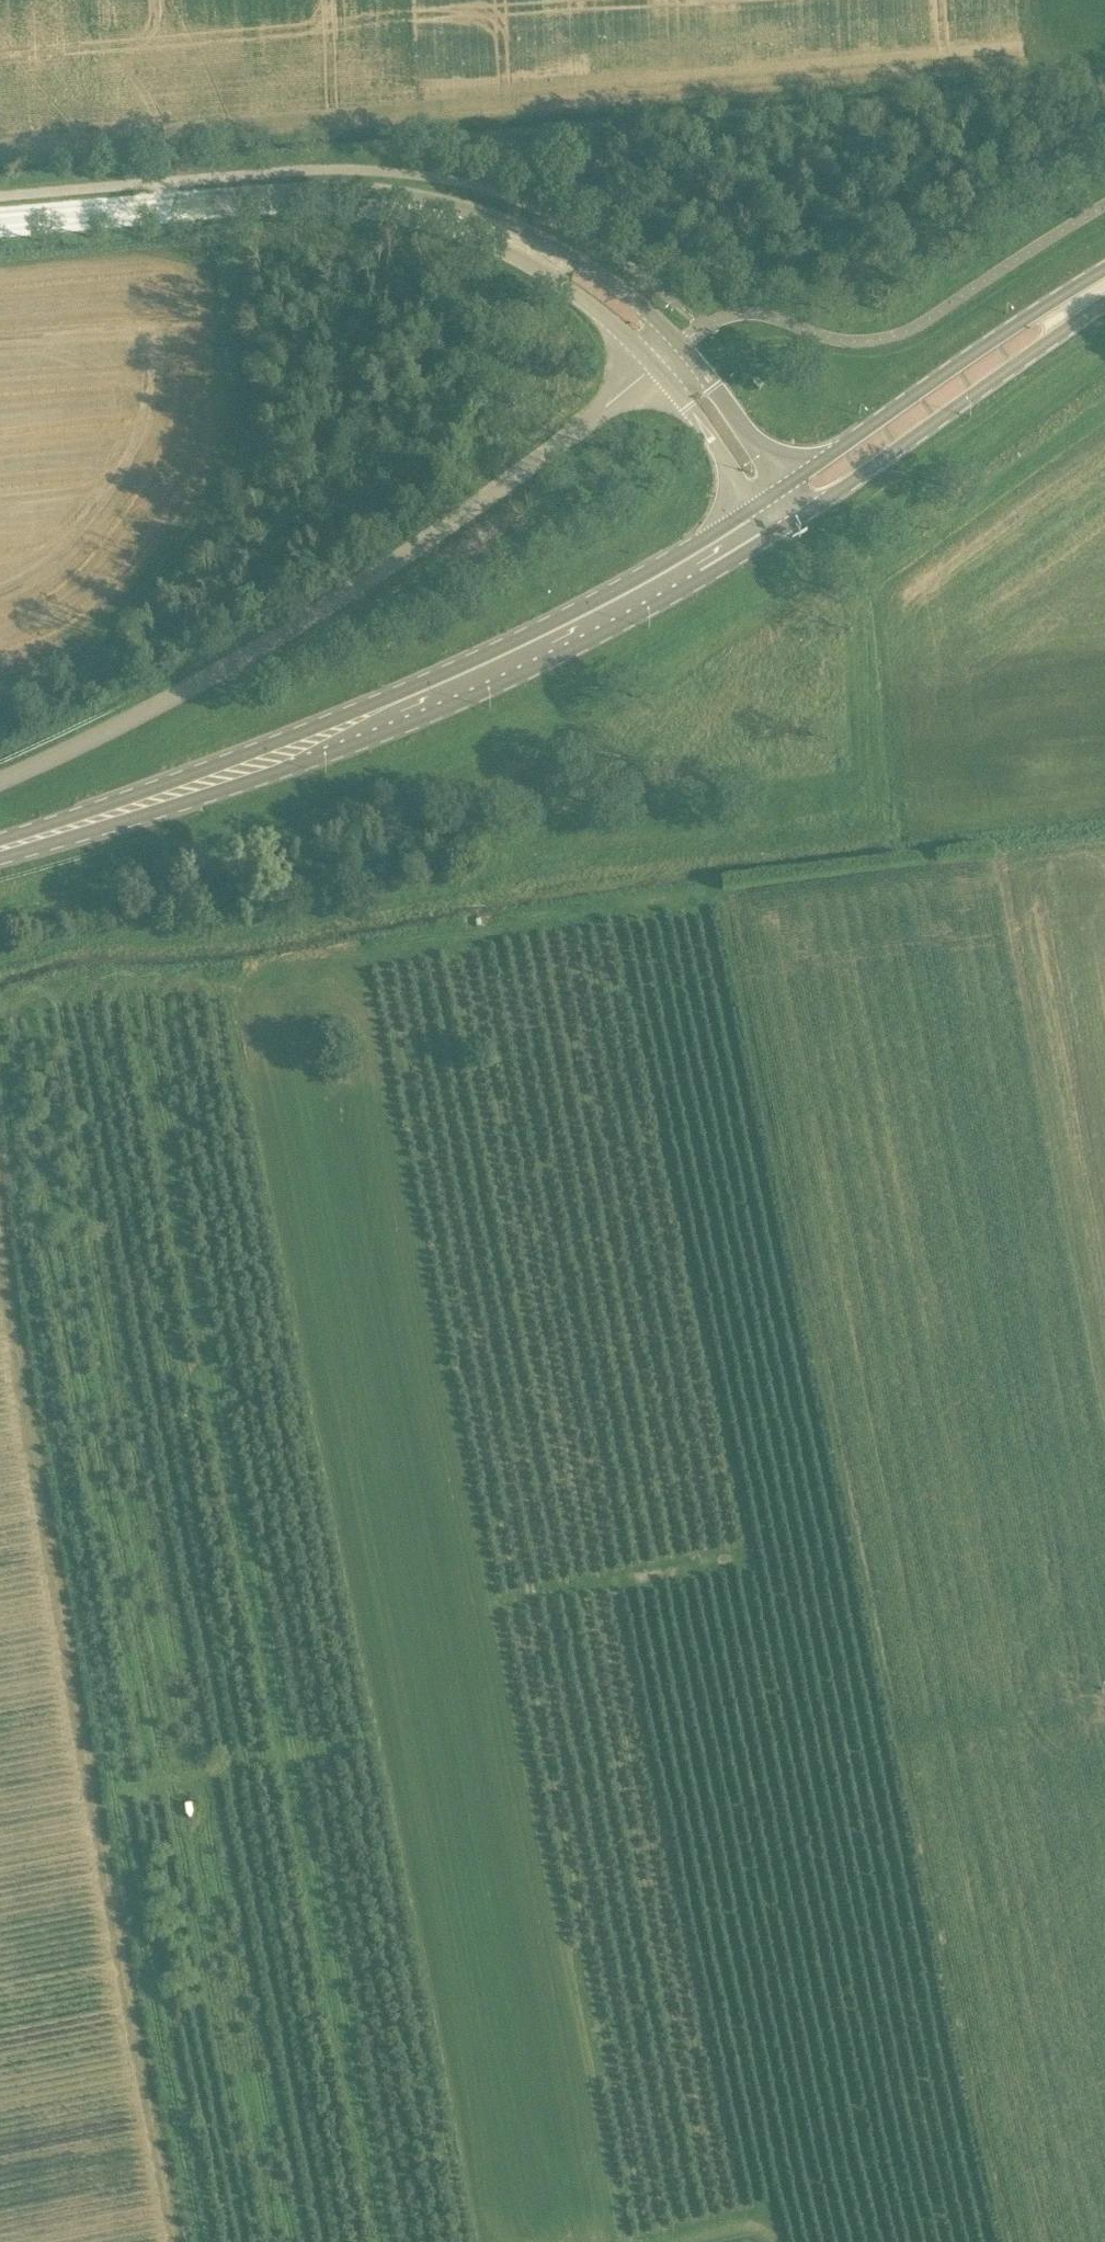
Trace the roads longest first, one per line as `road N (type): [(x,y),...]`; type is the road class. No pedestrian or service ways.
road 1 (primary): [(0,845),(333,739),(489,678),(655,590),(778,508)]
road 2 (unclassified): [(0,770),(262,649),(489,502),(656,365)]
road 3 (primary): [(0,220),(298,194),(404,205),(519,238)]
road 4 (primary): [(1104,285),(1031,313),(830,455),(778,508)]
road 5 (primary): [(778,508),(849,485),(1051,341),(1104,289)]
road 6 (primary): [(682,344),(583,263),(519,238)]
road 7 (primary): [(778,508),(764,464),(682,344)]
road 8 (primary): [(656,365),(736,481),(778,508)]
road 9 (primary): [(519,238),(656,365)]

